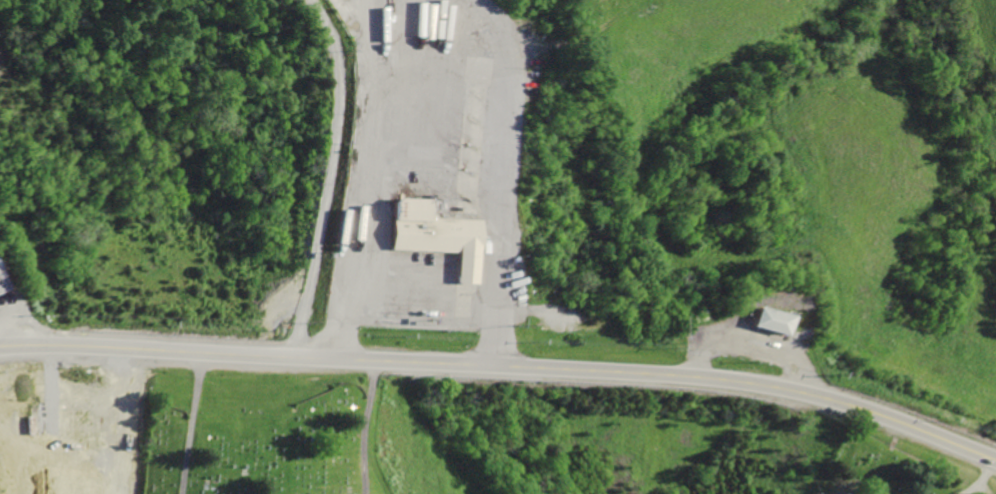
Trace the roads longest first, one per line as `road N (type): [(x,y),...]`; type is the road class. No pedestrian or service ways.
road 1 (secondary): [(995,468),(875,418),(746,386),(480,367),(0,350)]
road 2 (residential): [(289,360),(314,262),(338,90),(329,35),(310,0)]

